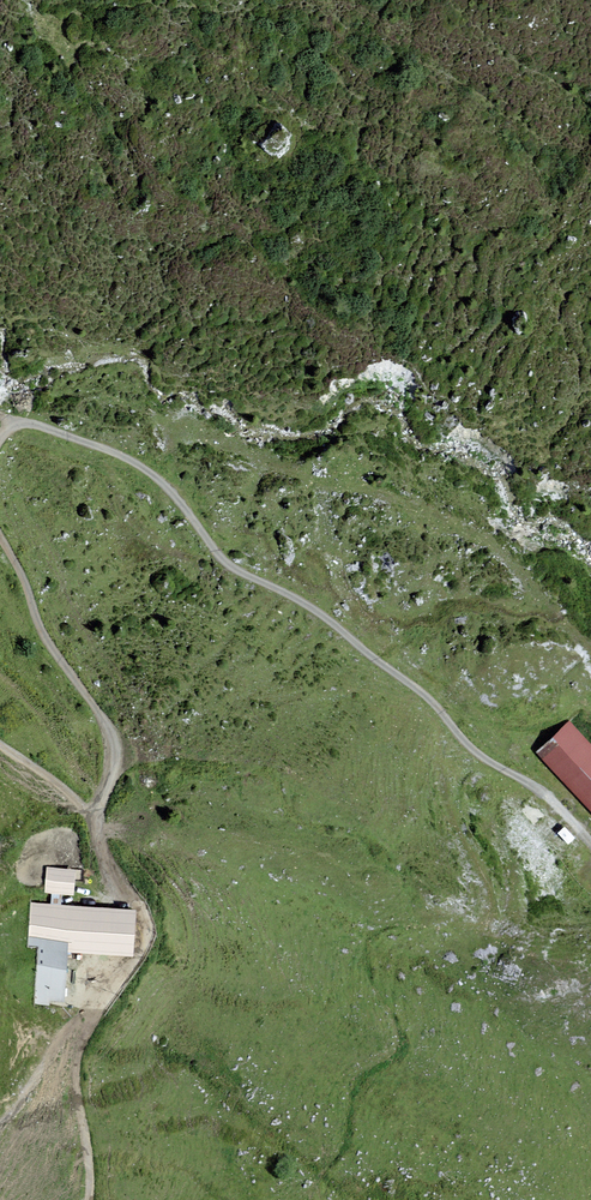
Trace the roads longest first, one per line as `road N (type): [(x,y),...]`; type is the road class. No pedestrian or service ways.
road 1 (track): [(15,421),(46,421),(157,470),(225,554),(303,595),(425,694),(466,744),(559,798),(590,832)]
road 2 (track): [(99,809),(115,872),(145,909),(144,946),(77,1060),(88,1199)]
road 3 (track): [(99,809),(114,769),(110,719),(42,621),(0,525)]
road 4 (track): [(0,734),(99,809)]

